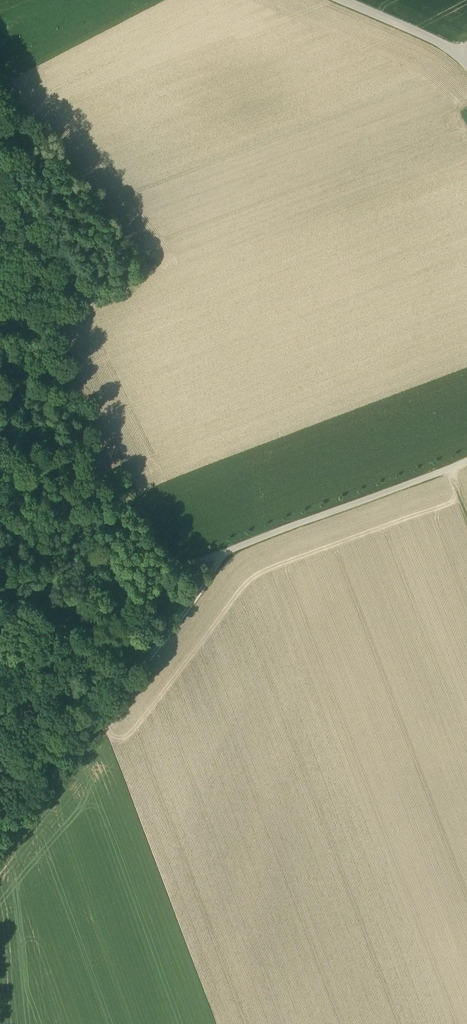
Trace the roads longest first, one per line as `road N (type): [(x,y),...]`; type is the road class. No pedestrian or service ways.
road 1 (unclassified): [(0,615),(128,591),(466,462)]
road 2 (unclassified): [(343,0),(459,50)]

